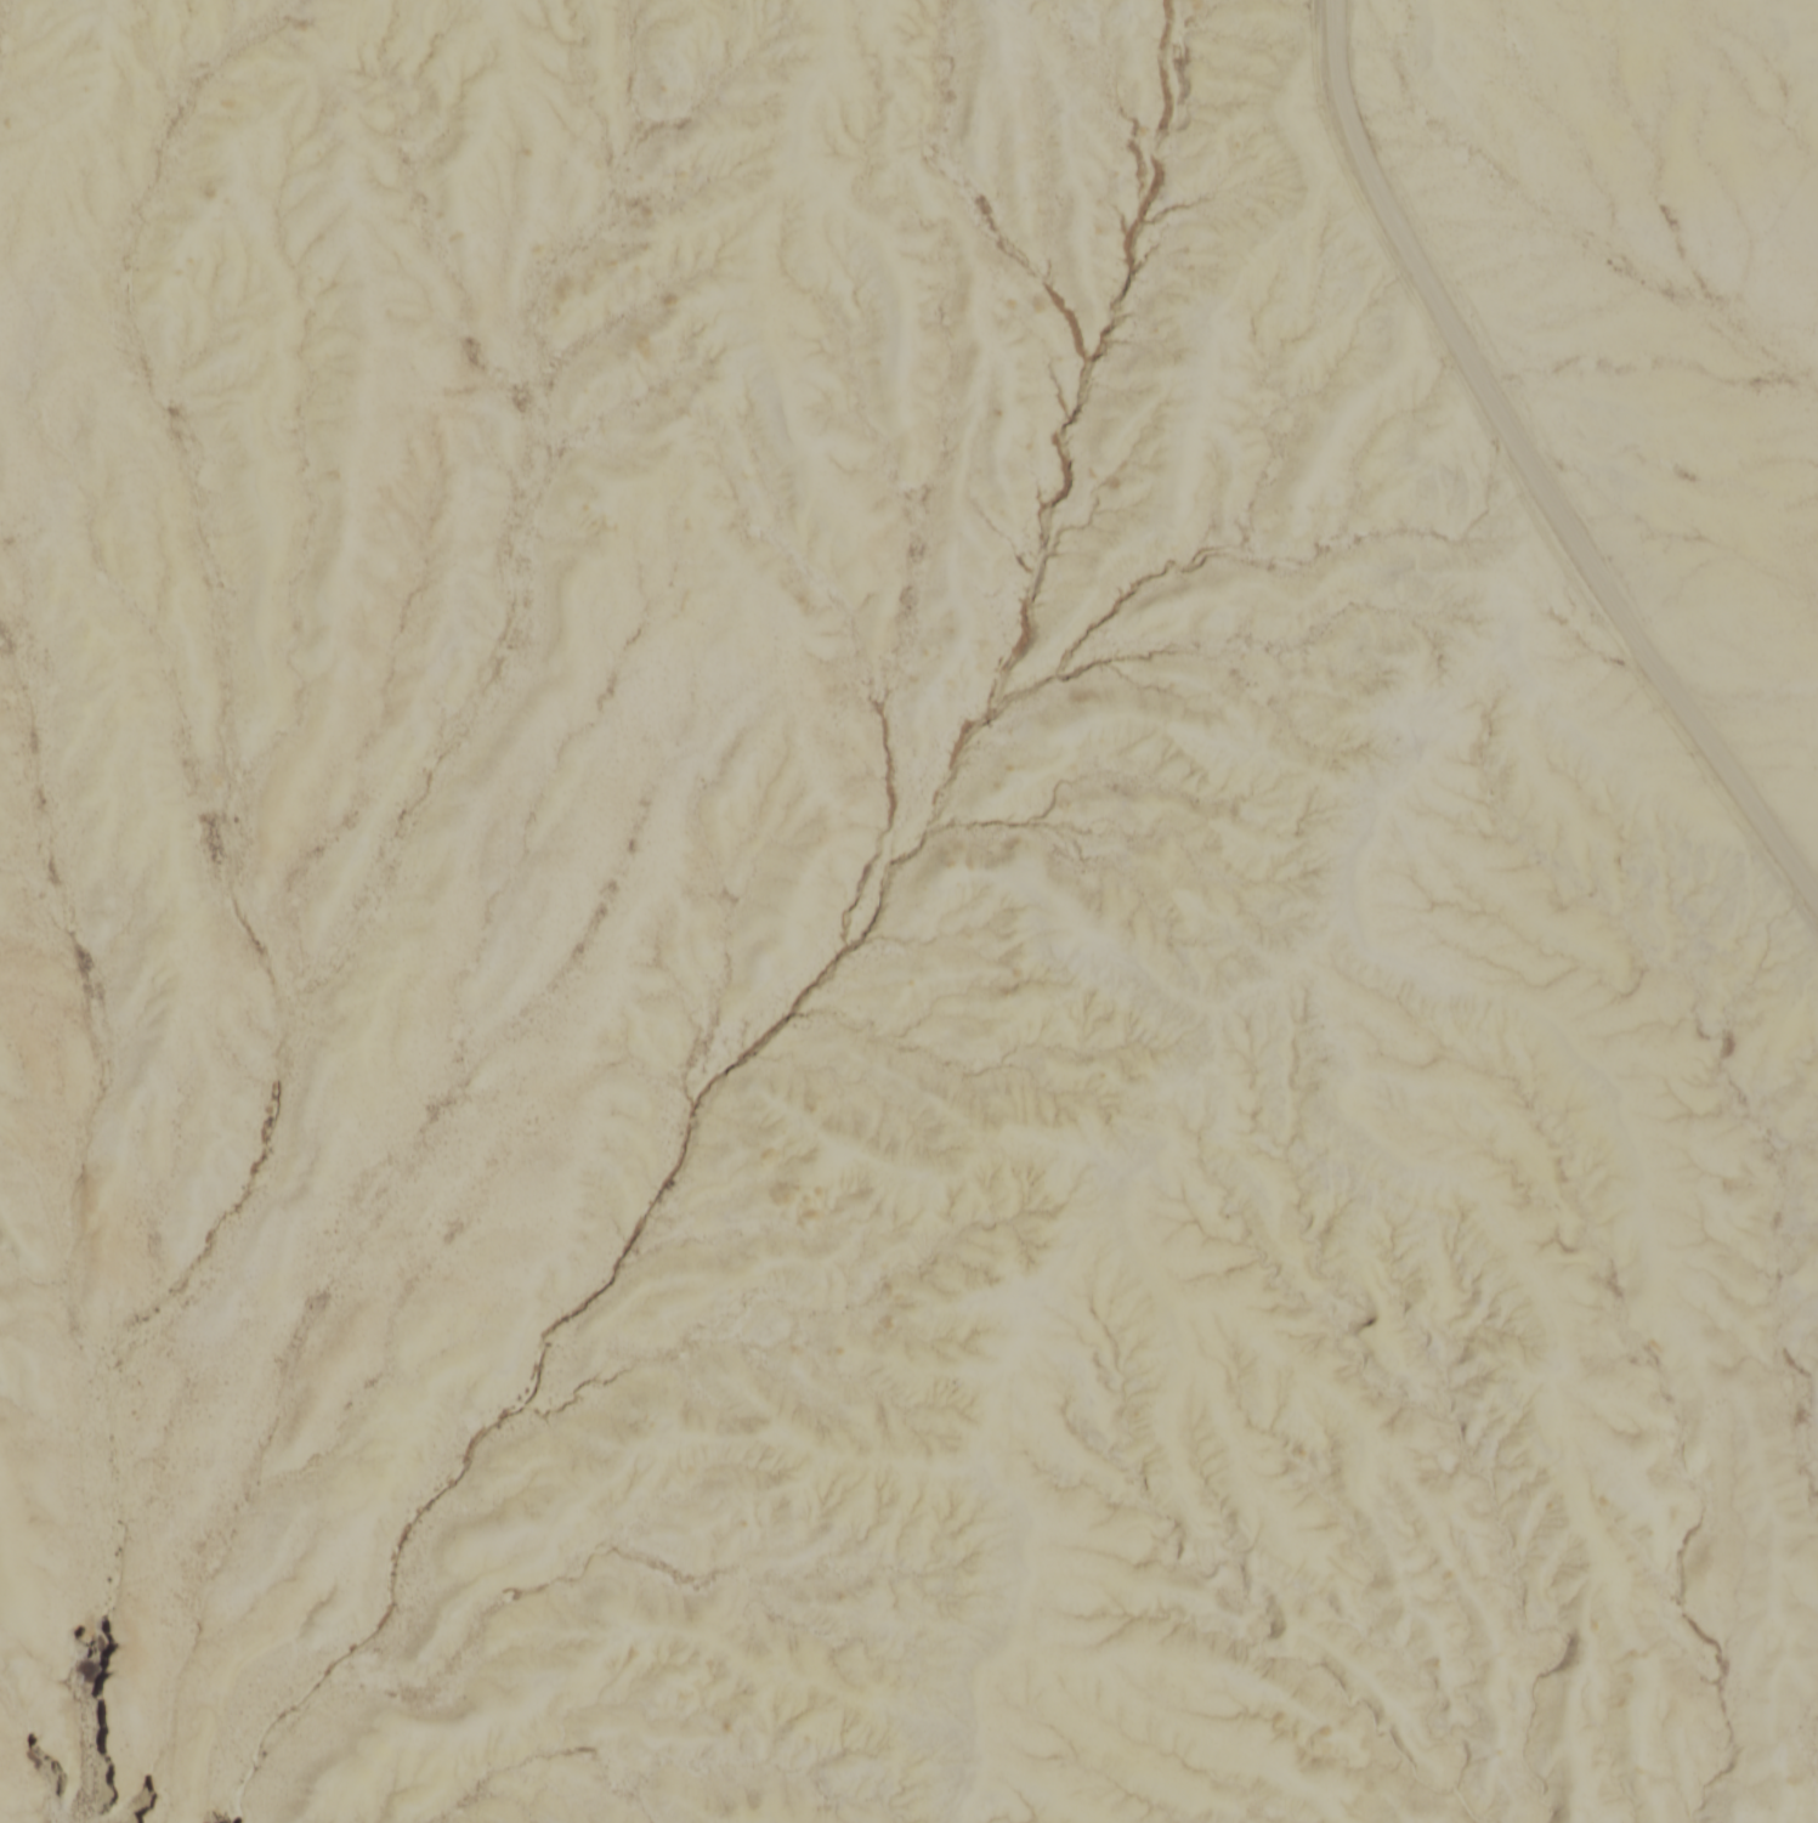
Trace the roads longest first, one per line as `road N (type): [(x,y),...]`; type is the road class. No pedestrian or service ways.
road 1 (tertiary): [(1817,900),(1467,369),(1340,108),(1340,0)]

